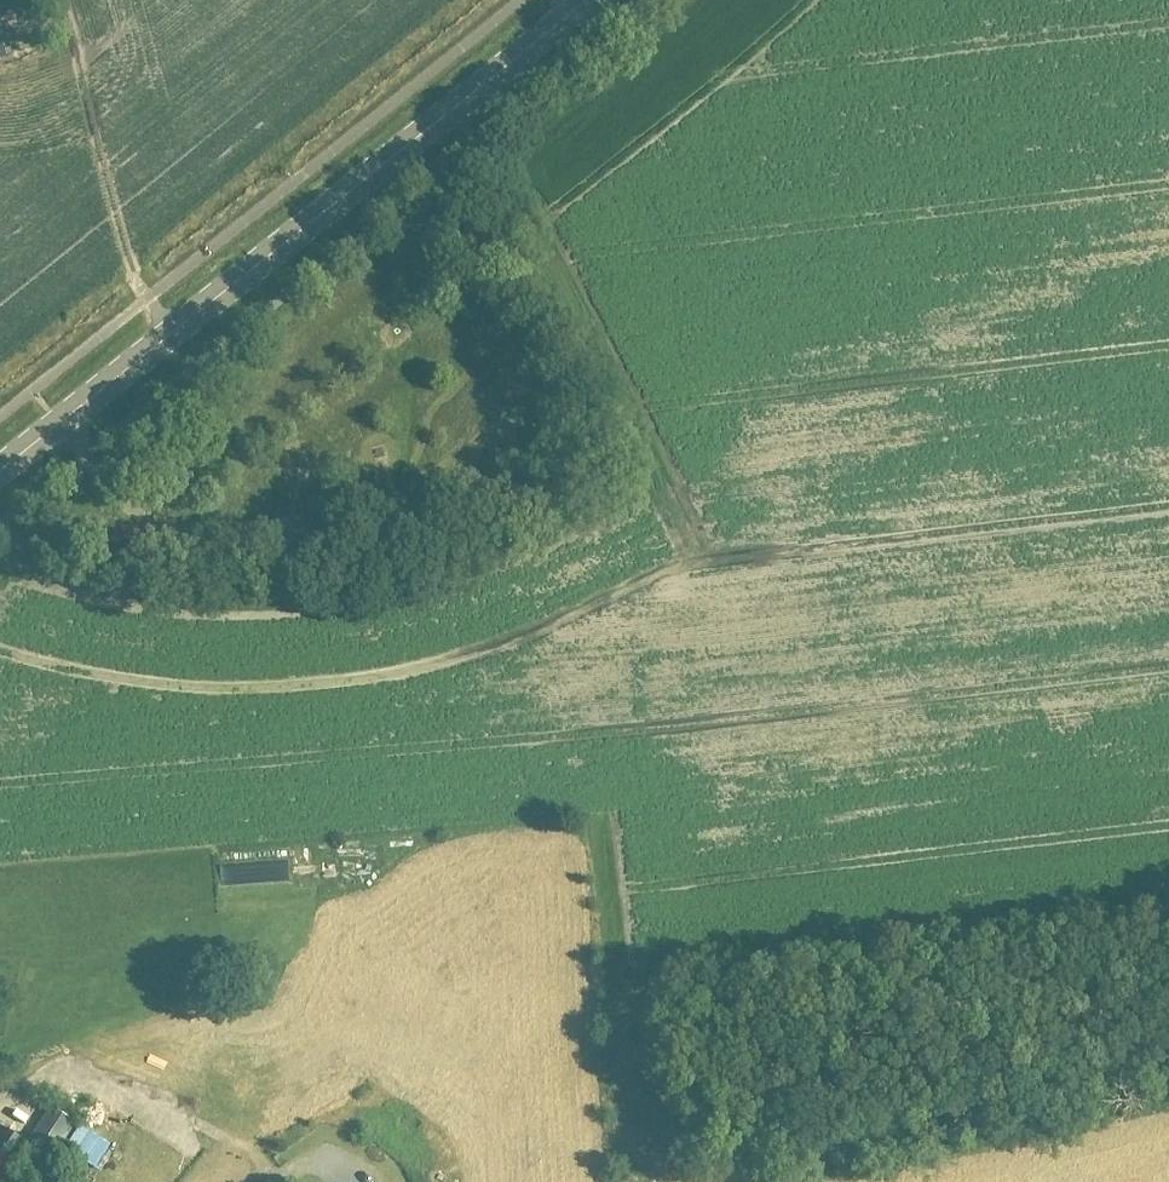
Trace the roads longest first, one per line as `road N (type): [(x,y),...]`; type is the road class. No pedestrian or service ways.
road 1 (secondary): [(0,472),(586,0)]

